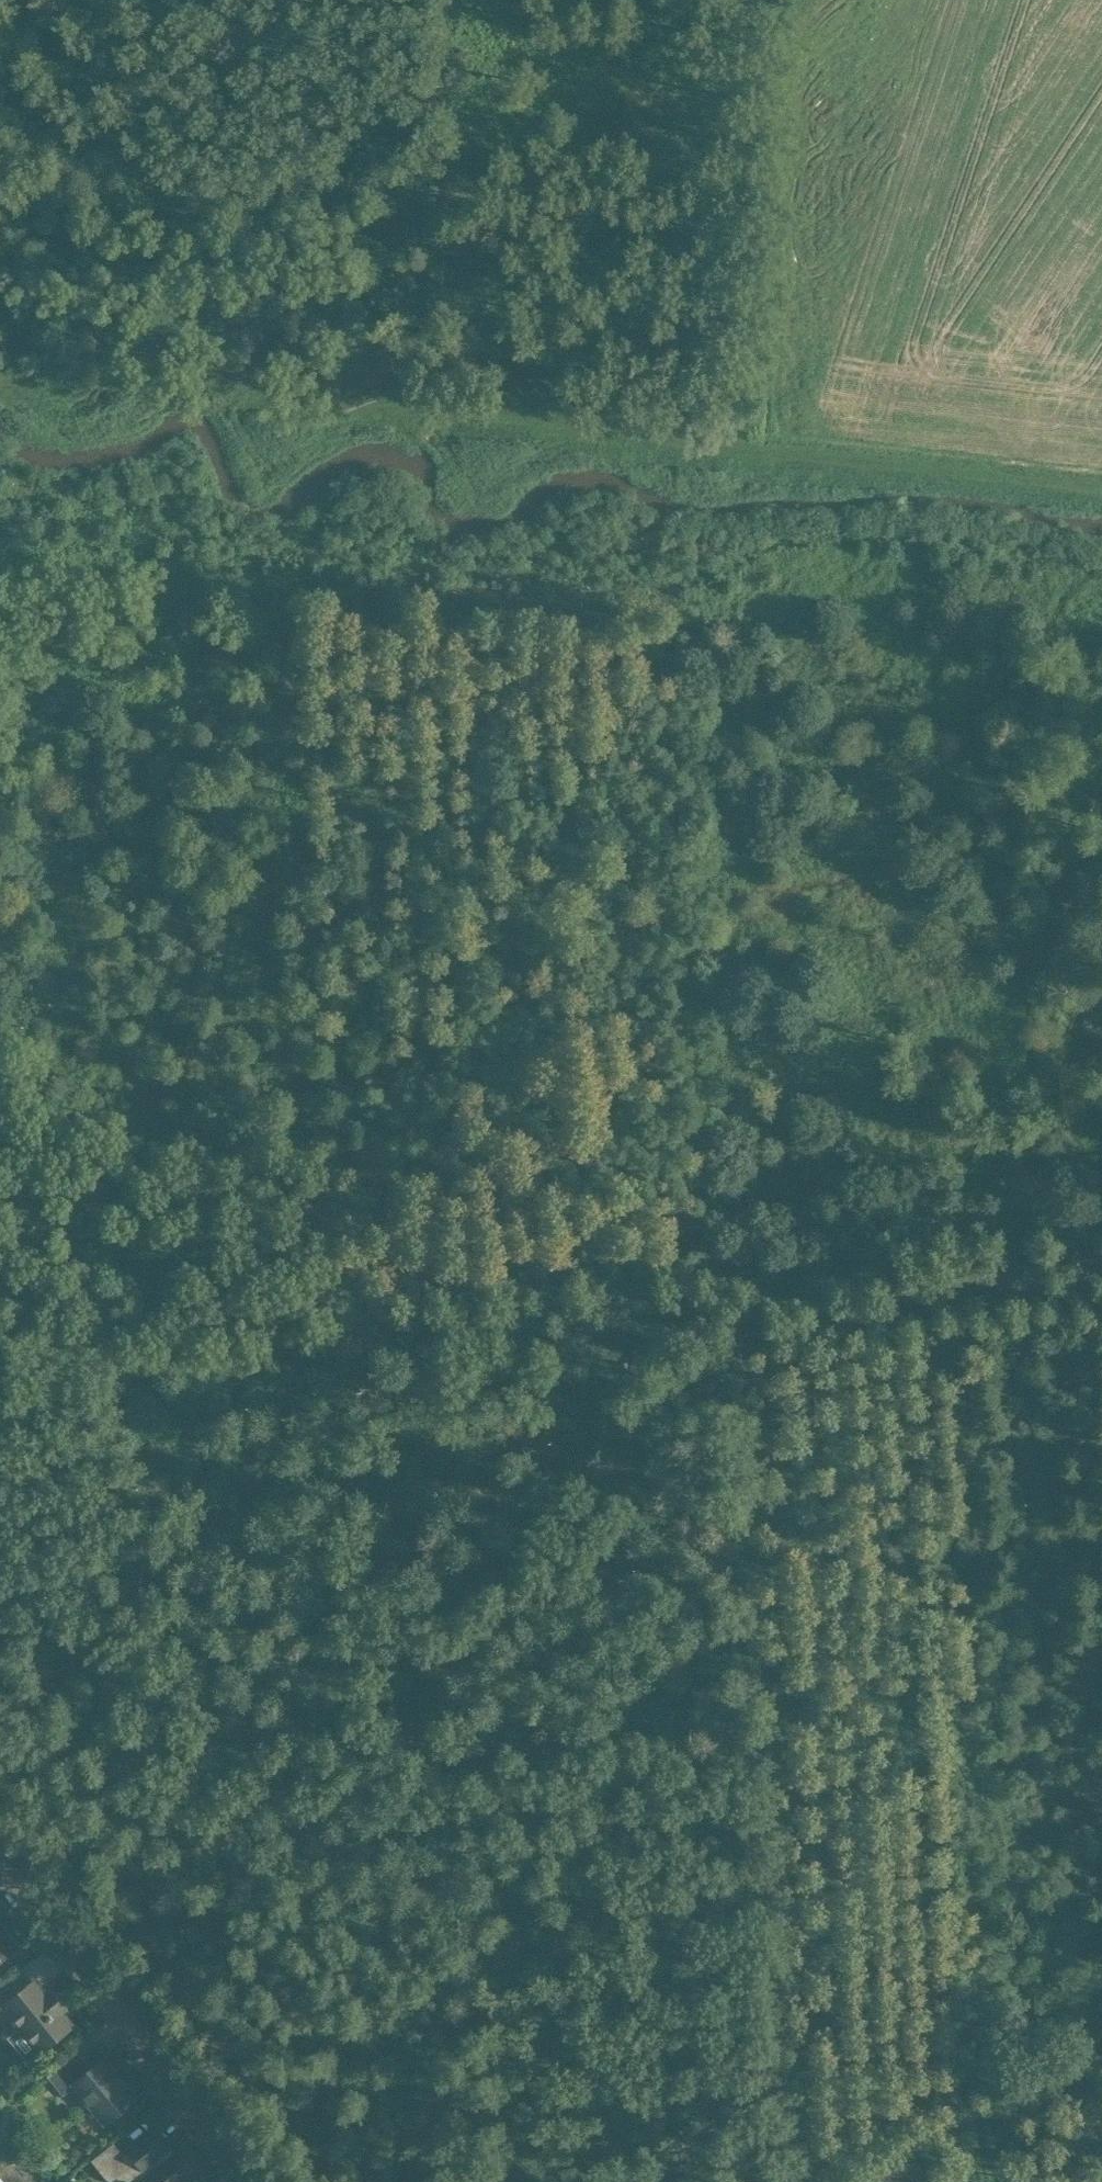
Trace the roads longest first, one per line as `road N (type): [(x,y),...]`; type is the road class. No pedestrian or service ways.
road 1 (residential): [(240,2181),(0,1875)]

